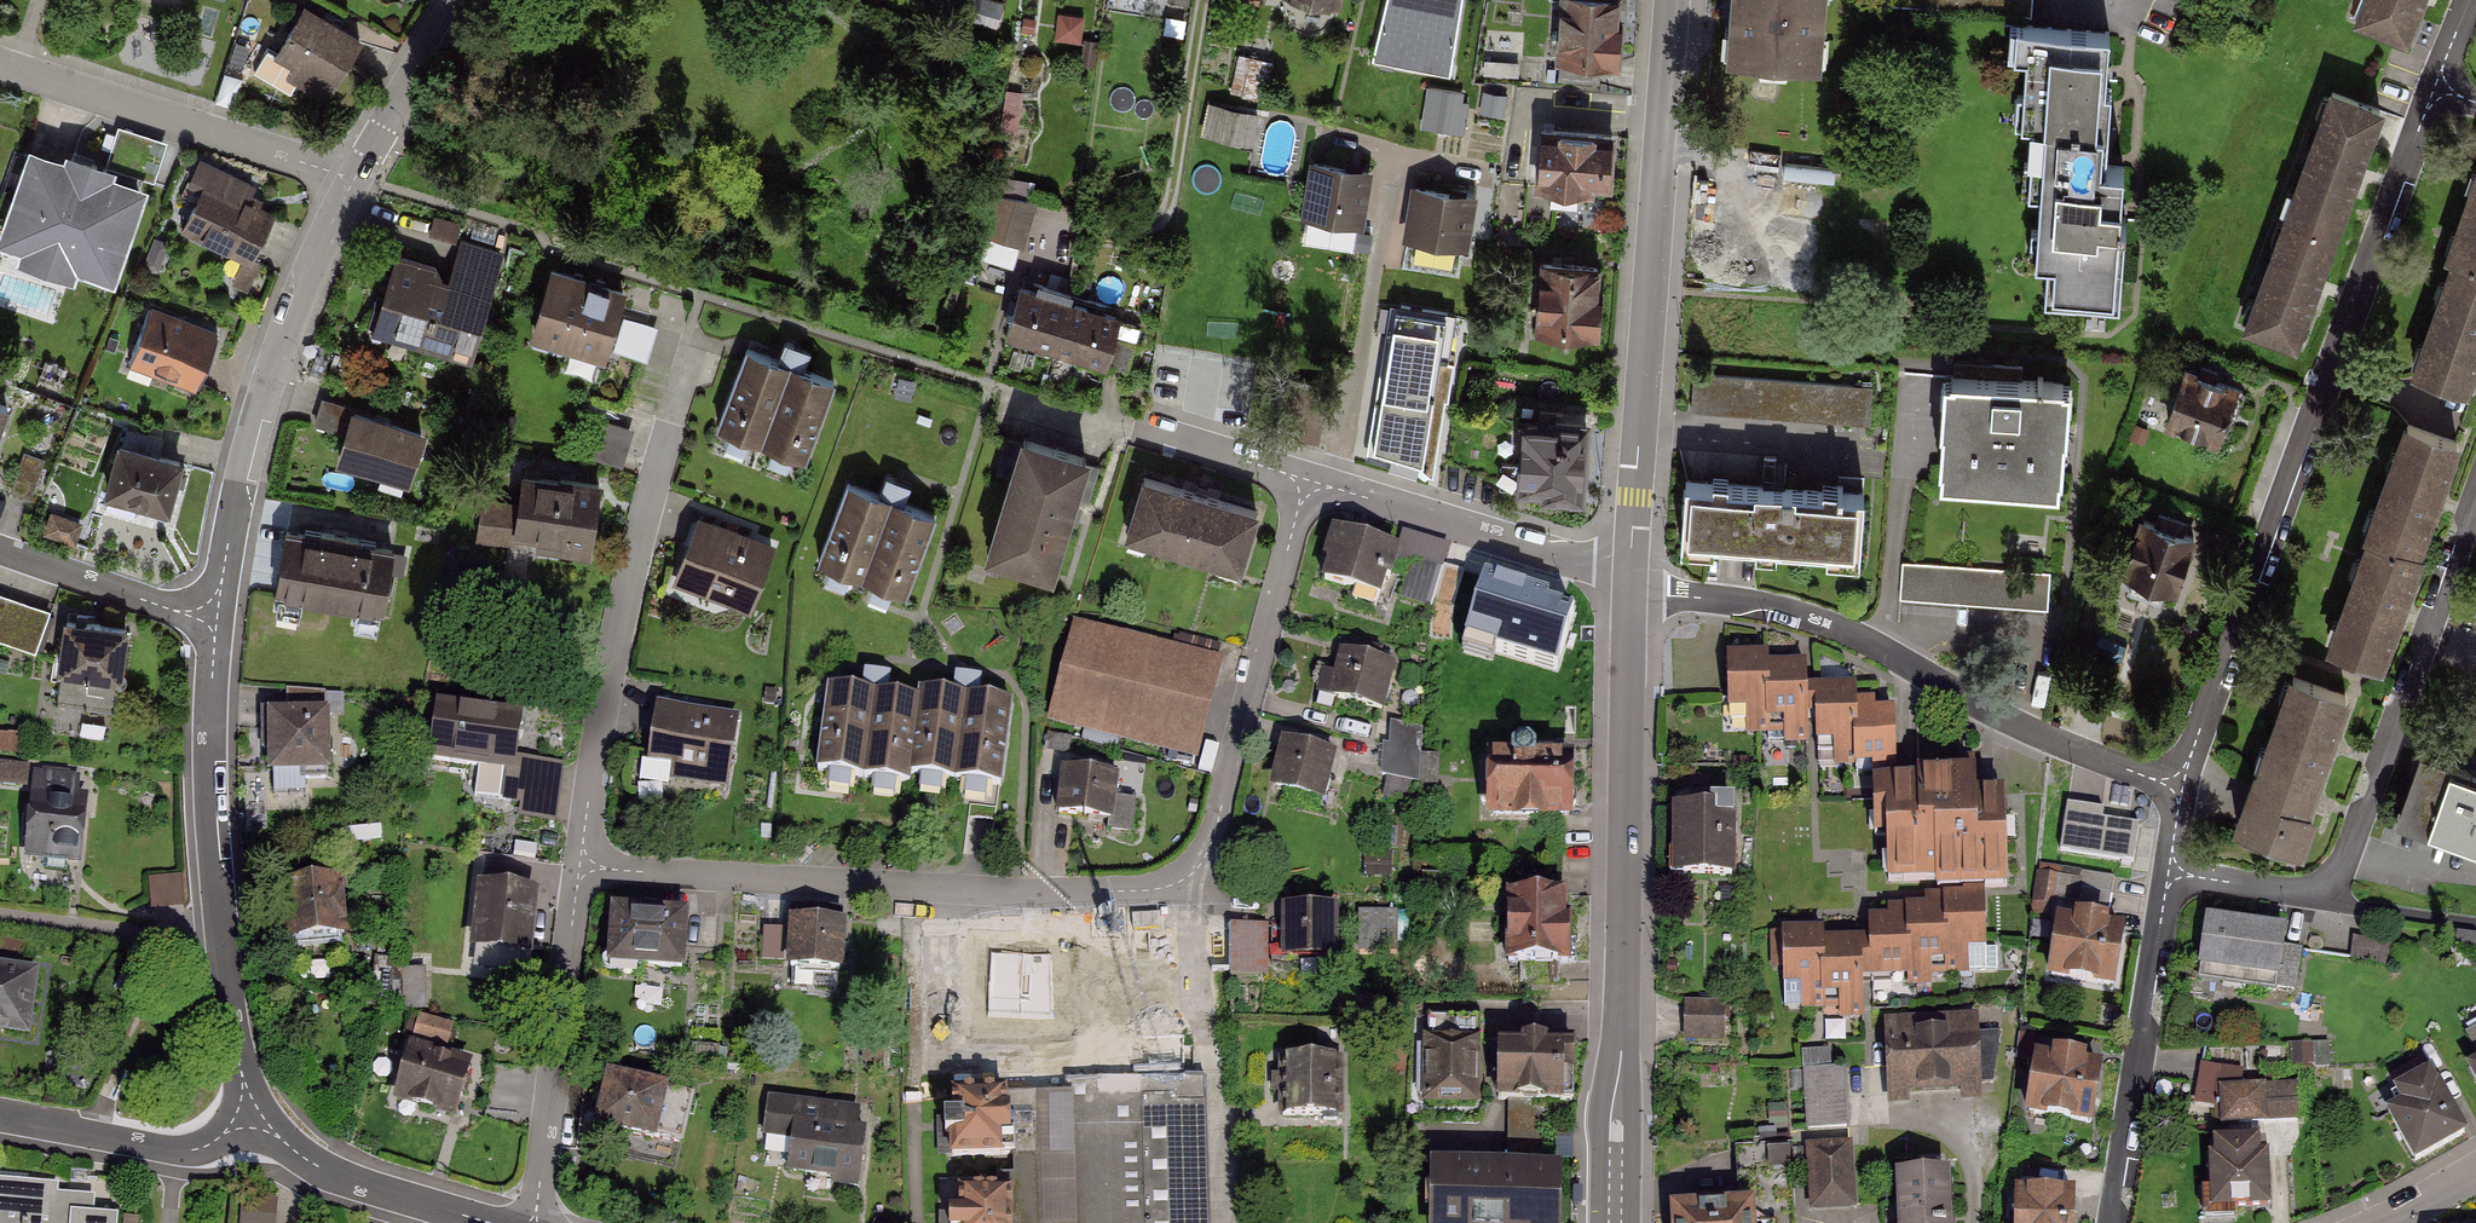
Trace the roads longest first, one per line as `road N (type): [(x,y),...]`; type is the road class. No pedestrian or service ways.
road 1 (residential): [(583,867),(1034,894),(1175,885),(1201,869),(1307,481)]
road 2 (residential): [(2440,87),(2181,803)]
road 3 (tertiary): [(1631,579),(1615,1222)]
road 4 (residential): [(2181,803),(2024,732),(1832,619),(1769,604),(1665,595),(1631,579)]
road 5 (tertiary): [(1672,0),(1631,579)]
road 6 (residential): [(583,867),(625,577),(694,360)]
road 7 (residential): [(217,622),(252,423),(352,180)]
road 8 (residential): [(2475,483),(2327,898)]
road 9 (residential): [(352,180),(0,65)]
road 10 (residential): [(535,1222),(583,867)]
road 11 (residential): [(2167,873),(2115,1222)]
road 12 (residential): [(1307,481),(1631,579)]
road 13 (residential): [(221,936),(210,773),(217,622)]
road 14 (residential): [(1041,401),(1307,481)]
road 15 (residential): [(0,1116),(183,1146),(265,1118)]
road 16 (residential): [(265,1118),(322,1167),(491,1222)]
road 17 (residential): [(0,550),(217,622)]
road 18 (residential): [(221,936),(174,944),(0,923)]
road 19 (residential): [(352,180),(458,0)]
road 20 (residential): [(265,1118),(242,1061),(221,936)]
road 21 (residential): [(2327,898),(2167,873)]

